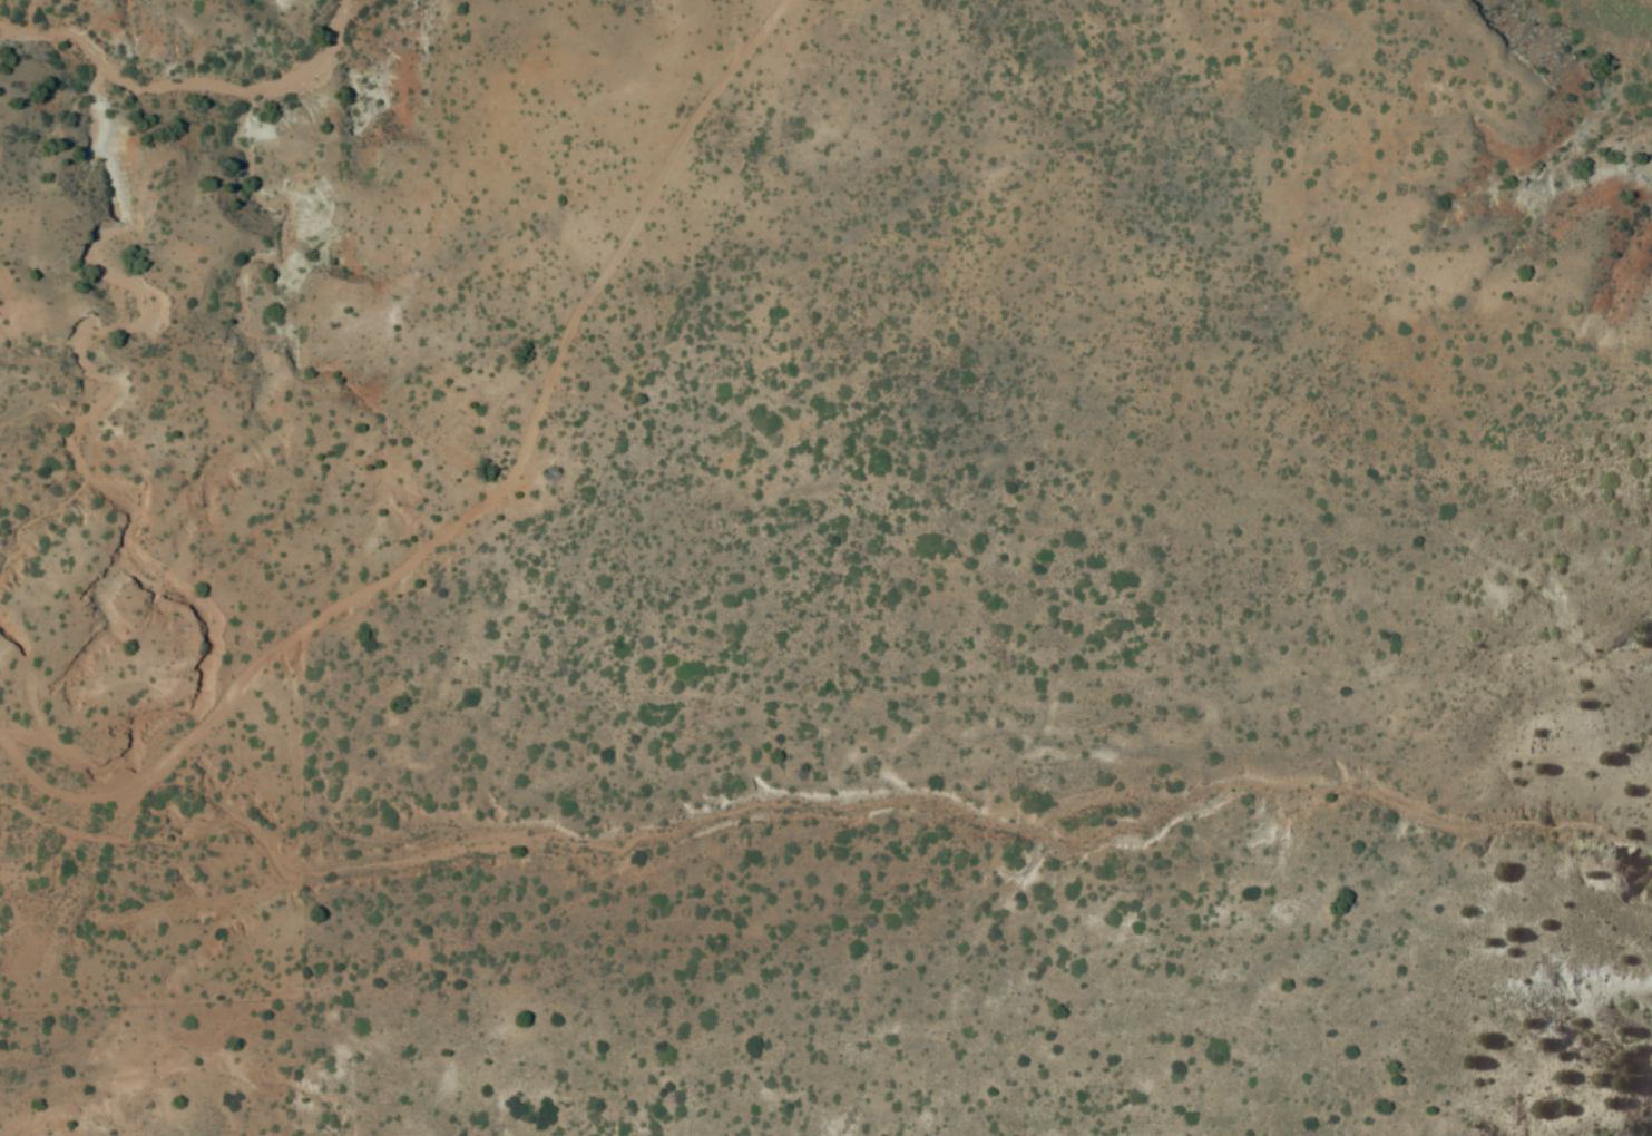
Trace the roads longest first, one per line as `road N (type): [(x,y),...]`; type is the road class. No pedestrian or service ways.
road 1 (residential): [(779,0),(639,200),(507,483),(449,547),(329,621),(0,693)]

